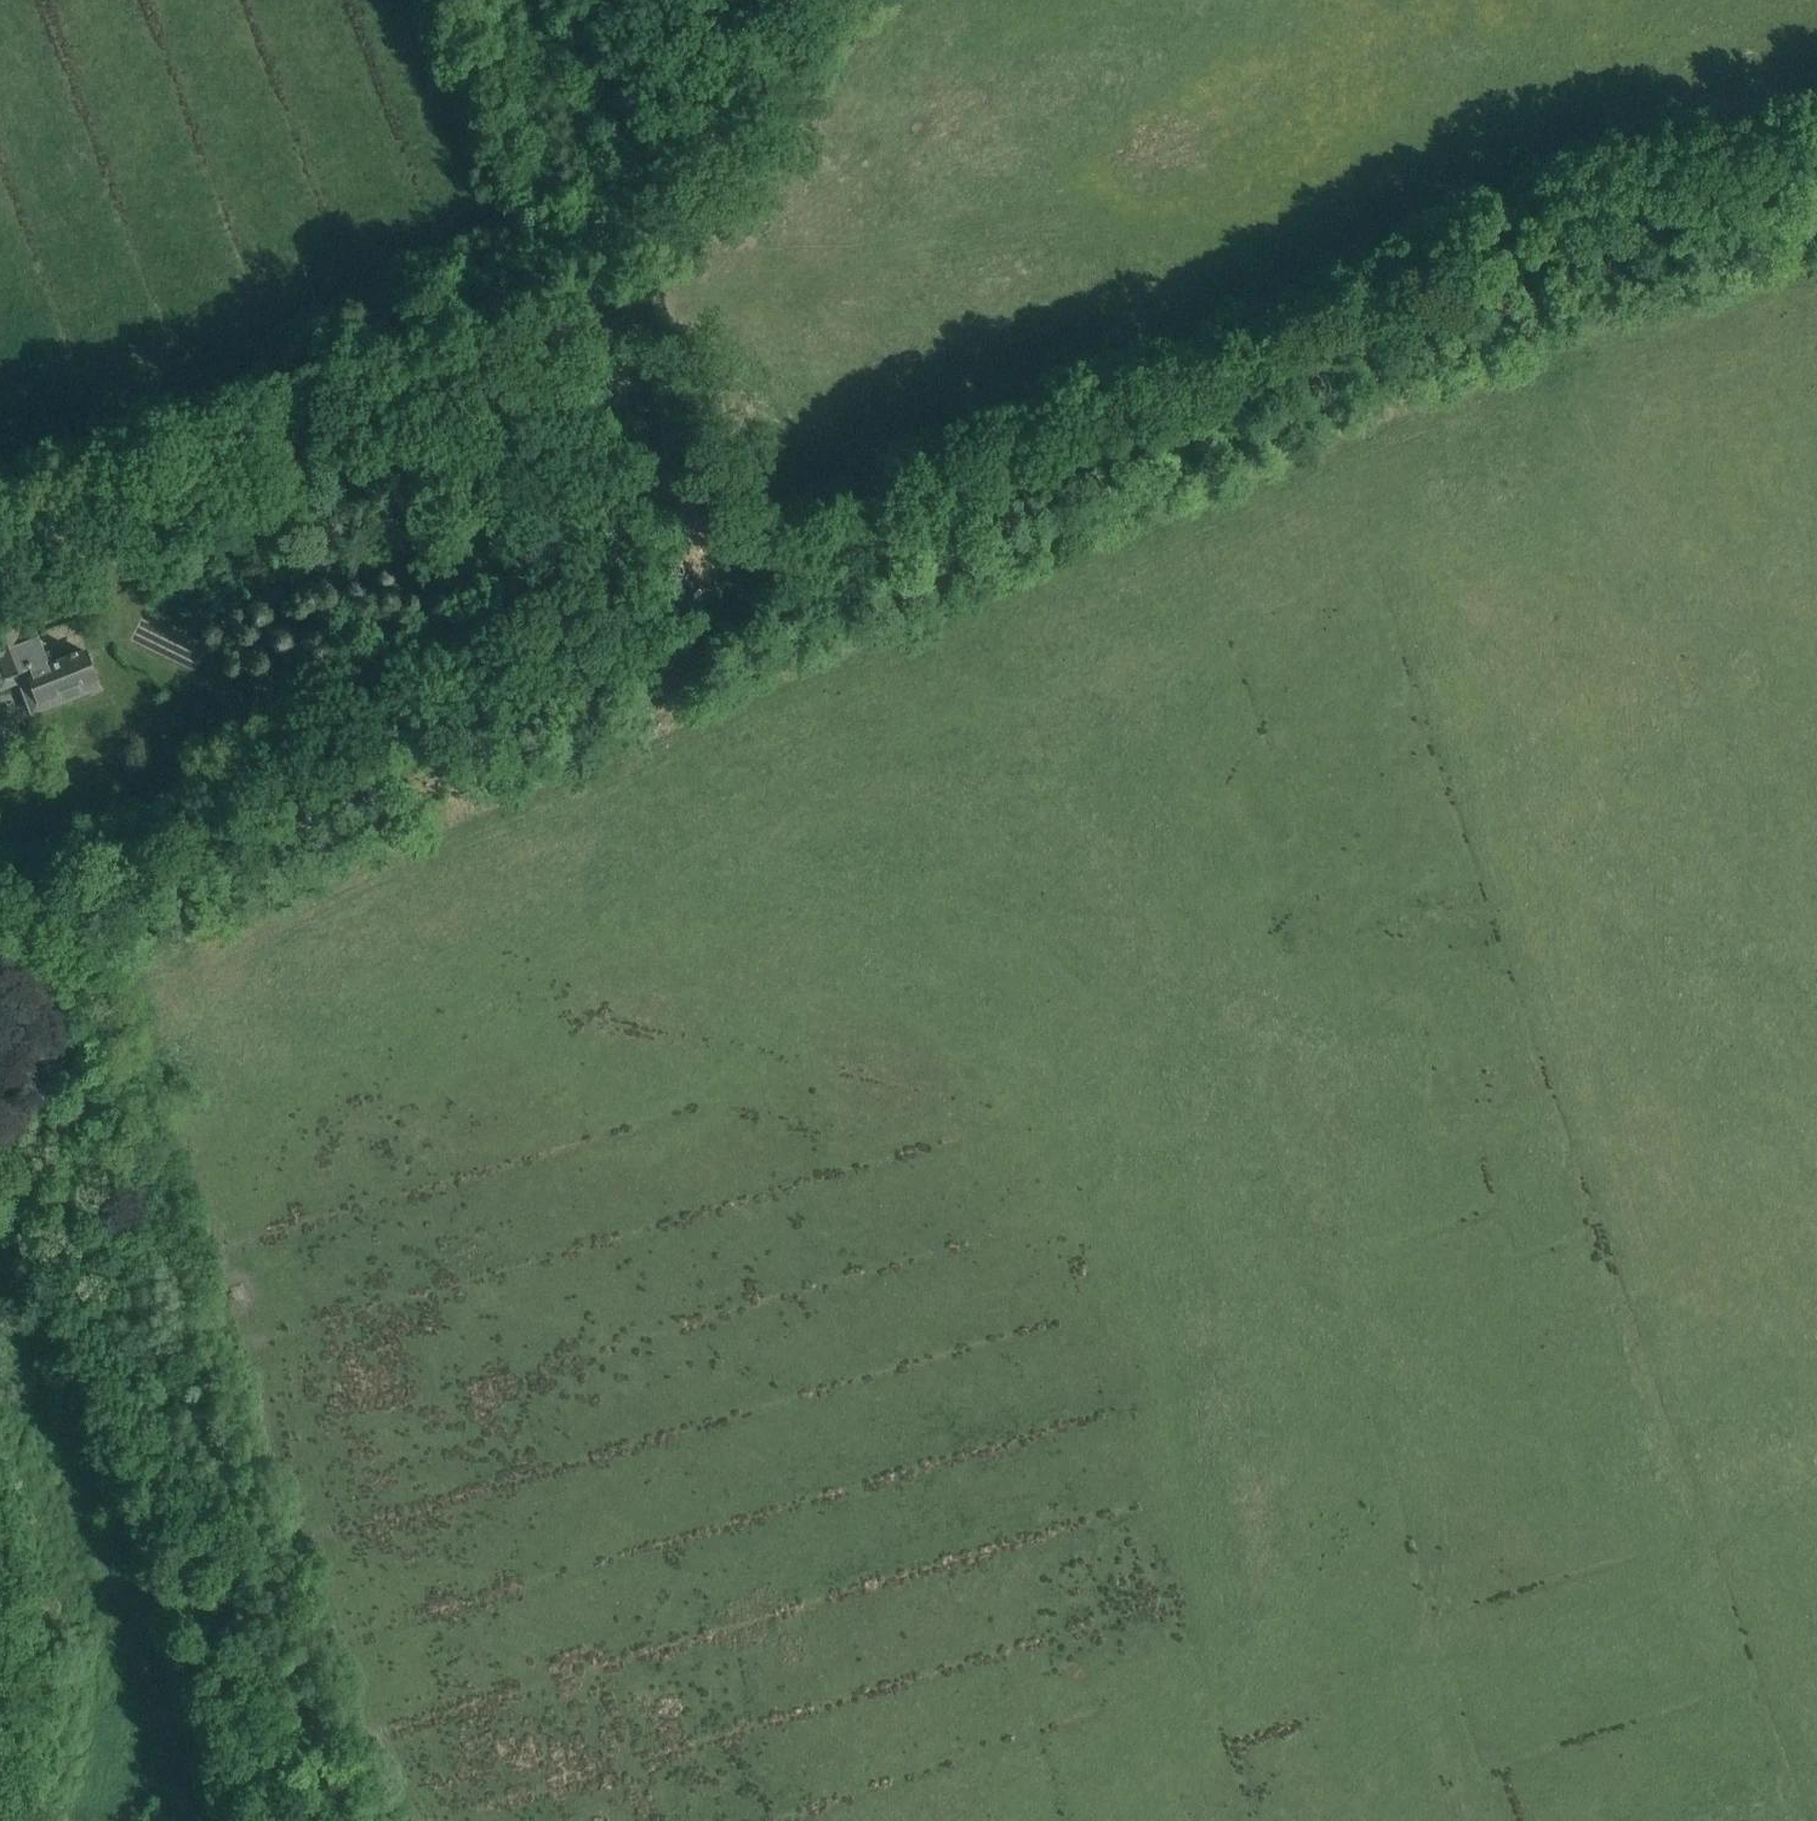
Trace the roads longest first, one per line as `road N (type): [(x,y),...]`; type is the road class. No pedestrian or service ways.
road 1 (track): [(0,560),(481,391),(553,352),(608,300),(840,0)]

